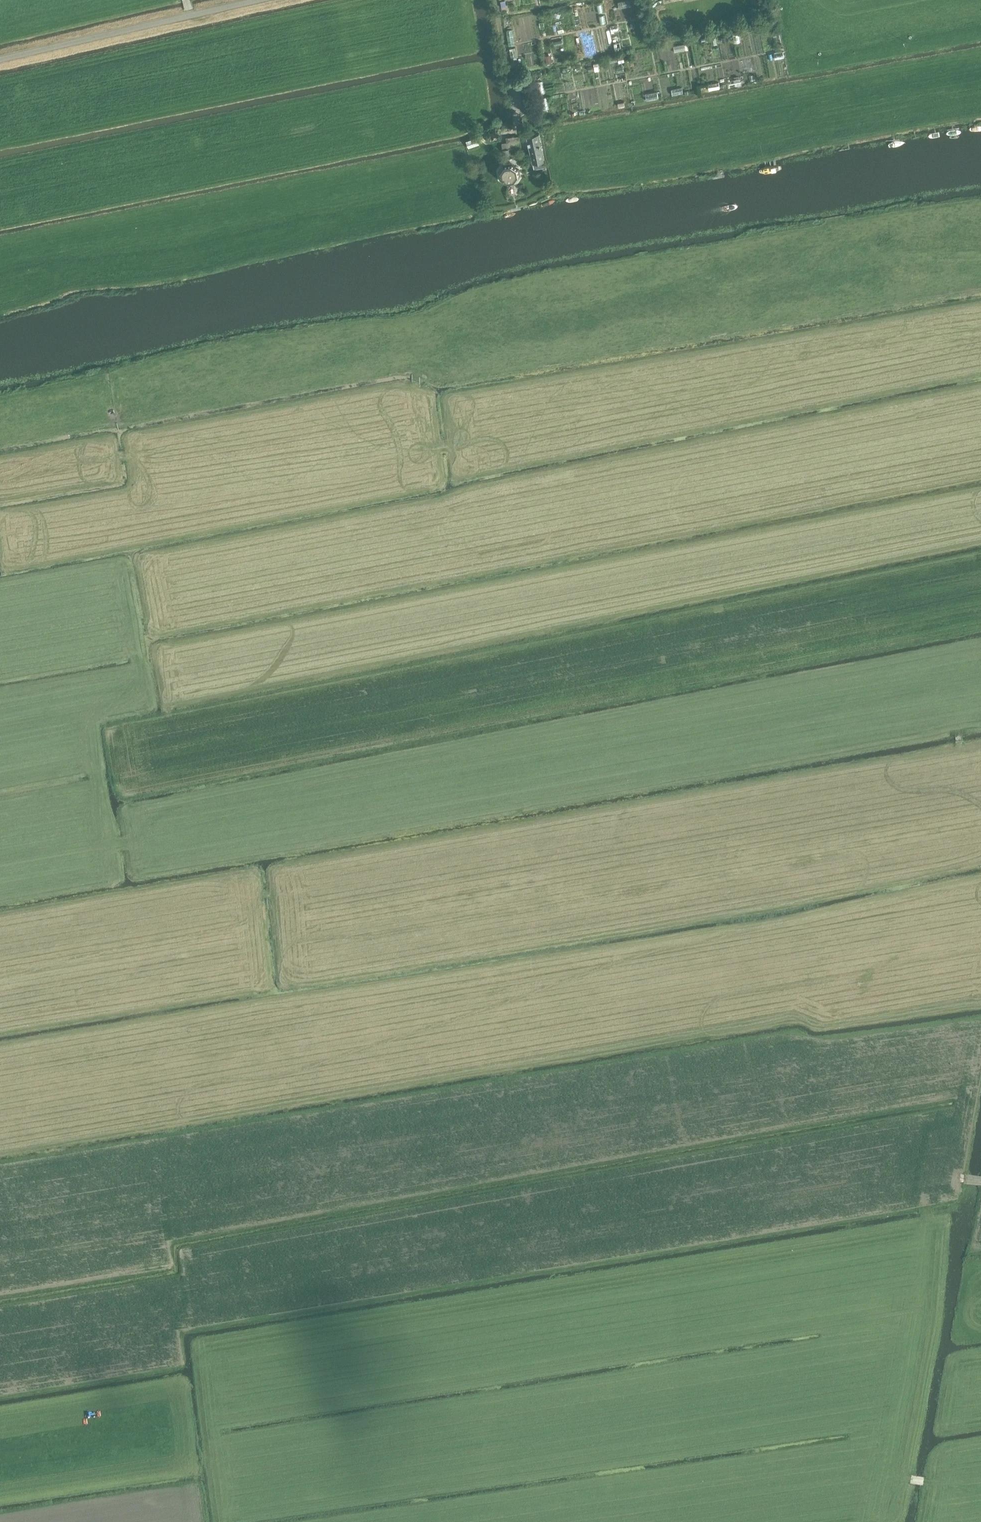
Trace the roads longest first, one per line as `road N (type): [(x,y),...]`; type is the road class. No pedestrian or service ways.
road 1 (unclassified): [(0,62),(268,0)]

